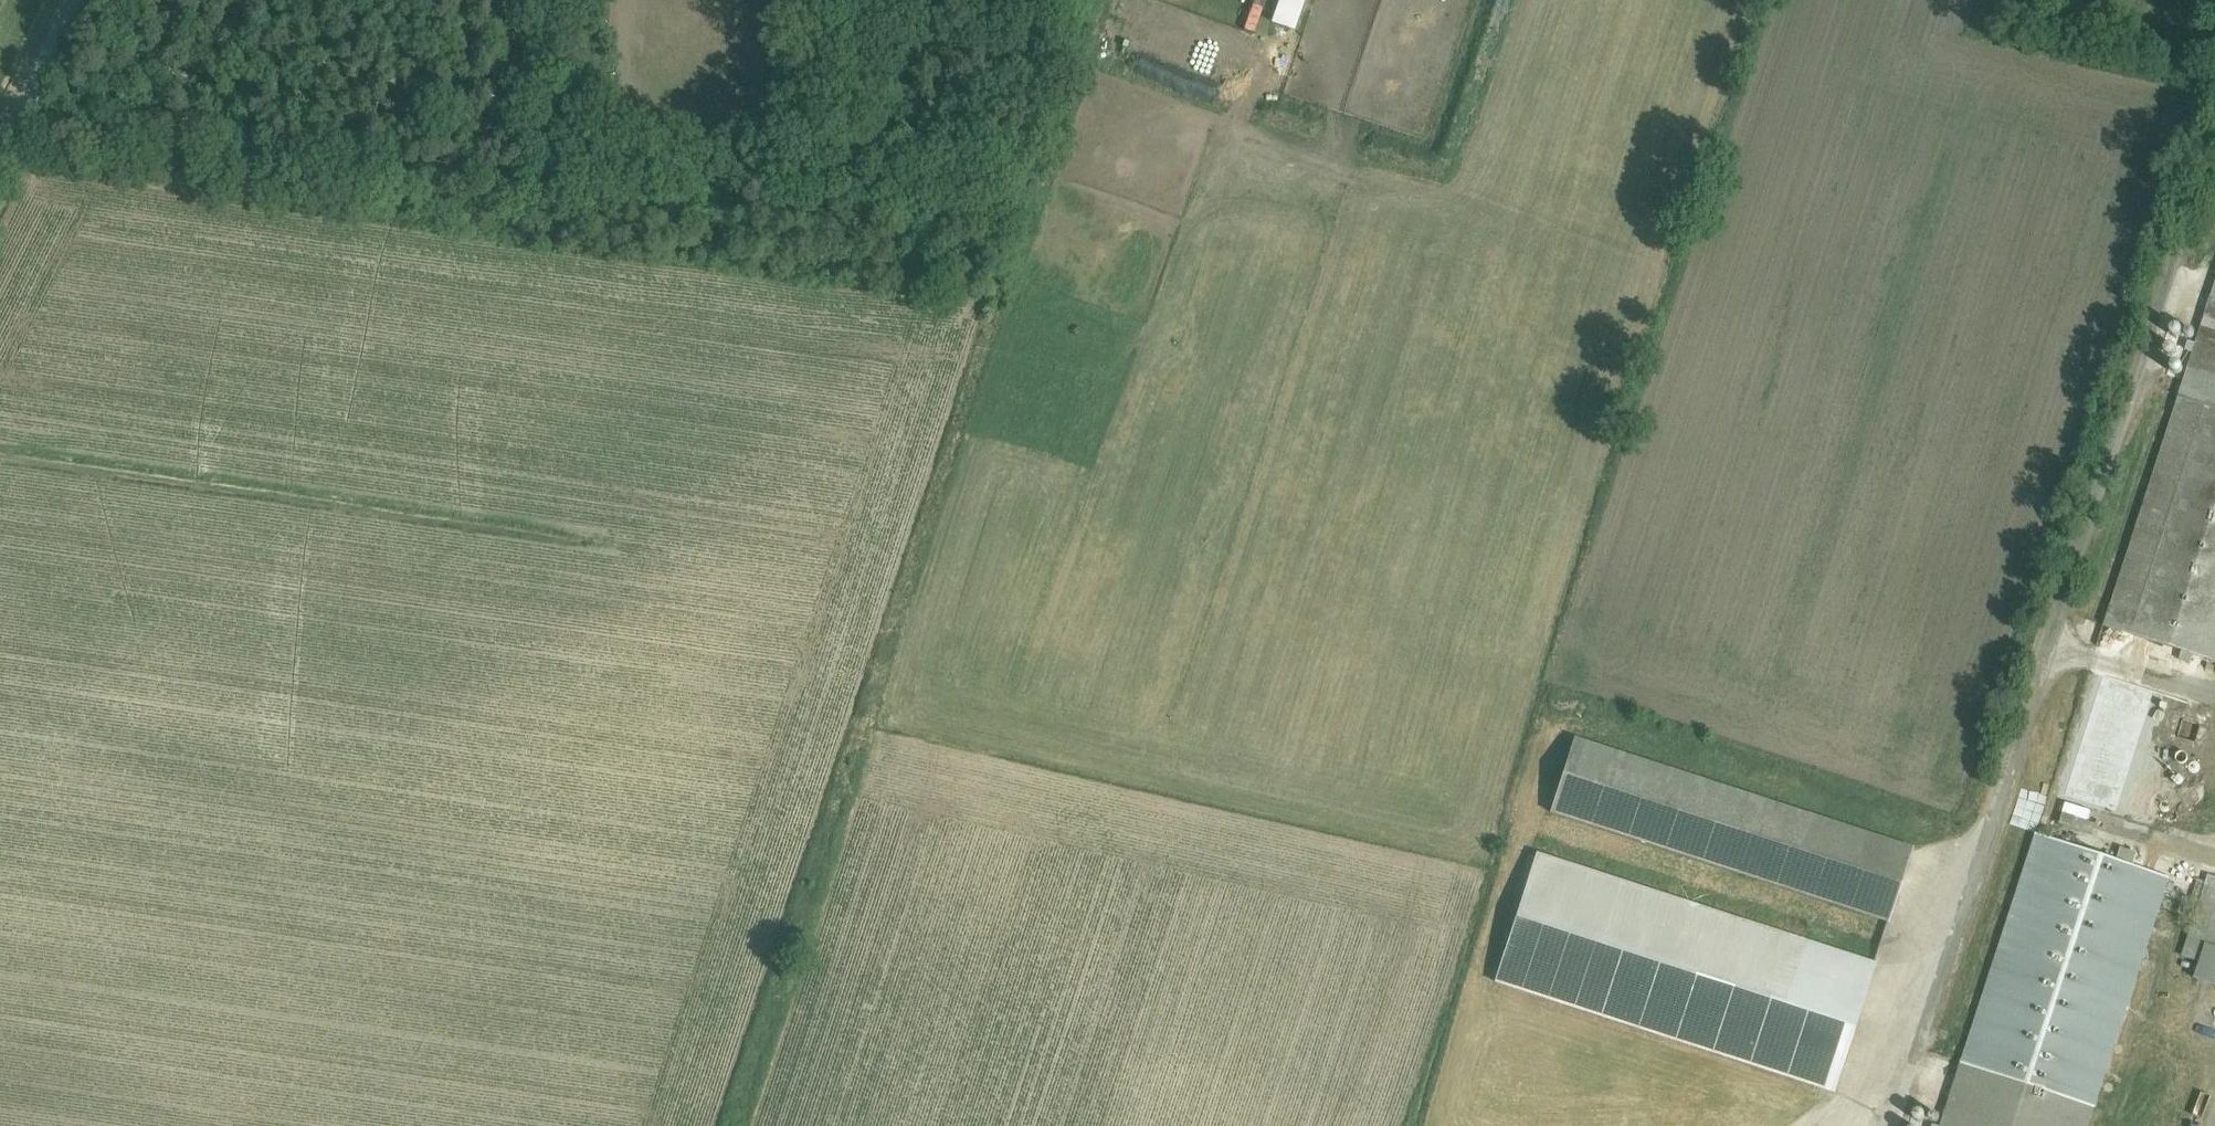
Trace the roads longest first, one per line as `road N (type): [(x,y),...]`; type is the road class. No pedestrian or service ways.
road 1 (track): [(2043,668),(2214,154)]
road 2 (unclassified): [(78,0),(0,161)]

